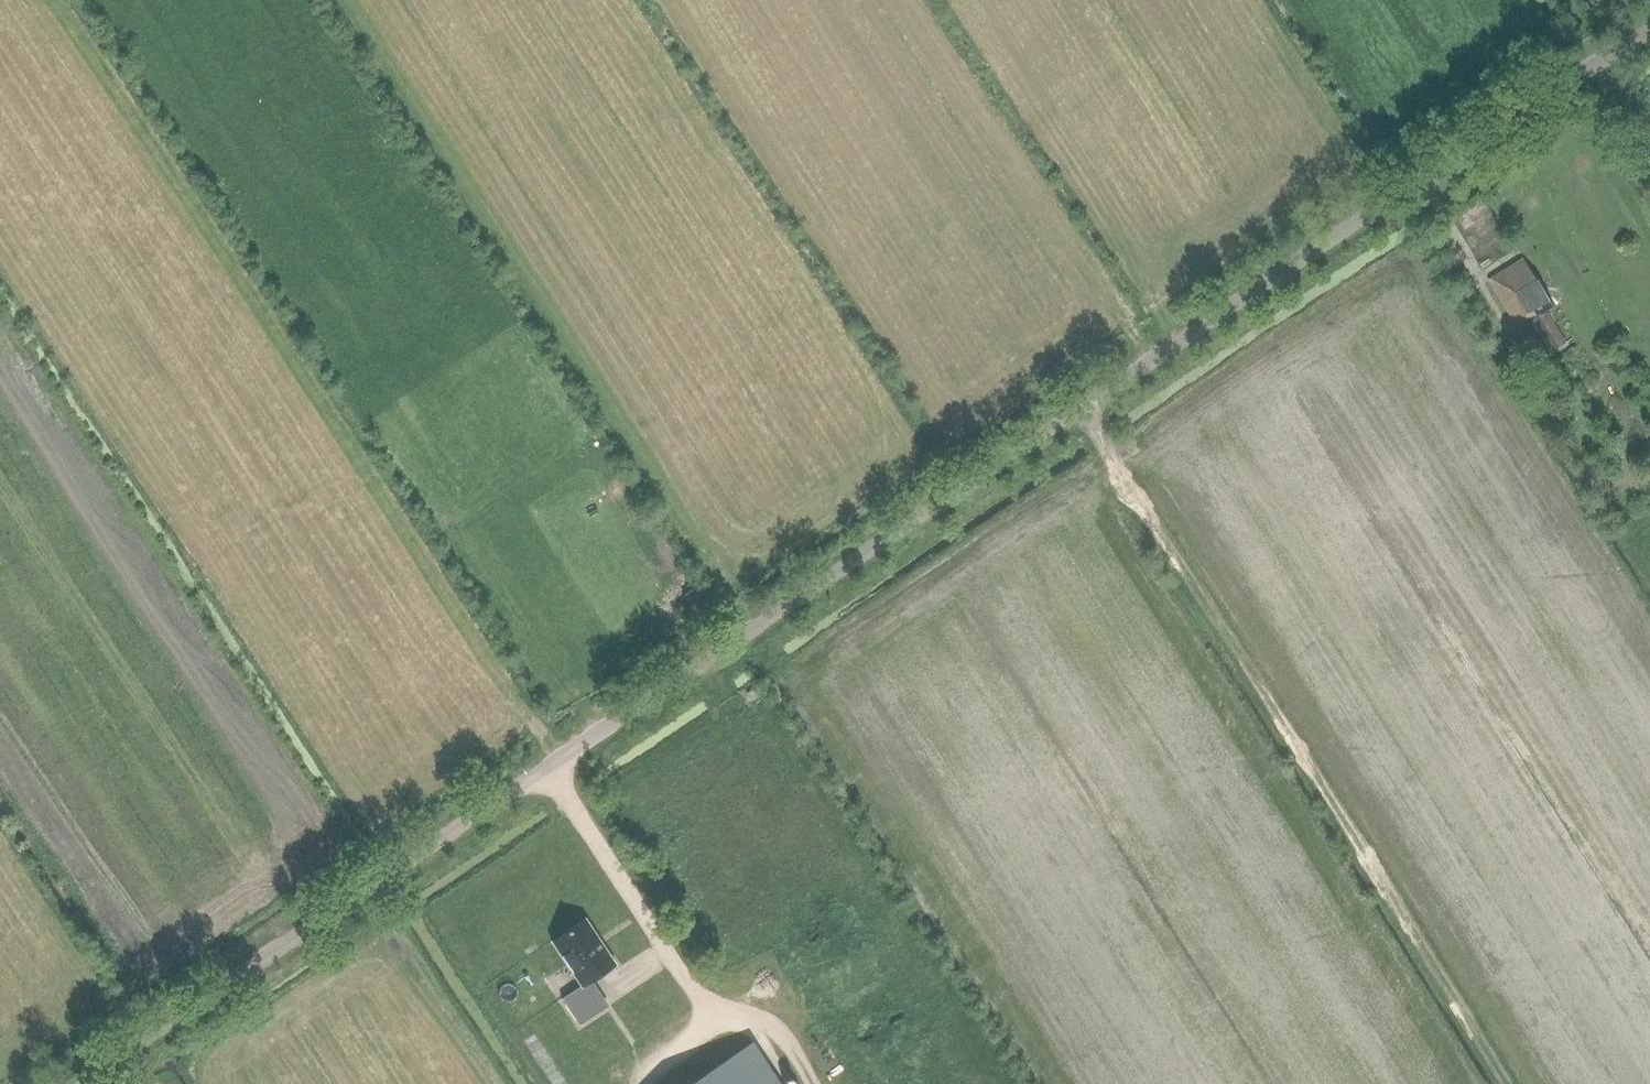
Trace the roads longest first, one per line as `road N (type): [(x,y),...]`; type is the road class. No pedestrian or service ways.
road 1 (tertiary): [(75,1083),(1649,36)]
road 2 (track): [(547,767),(712,1021)]

